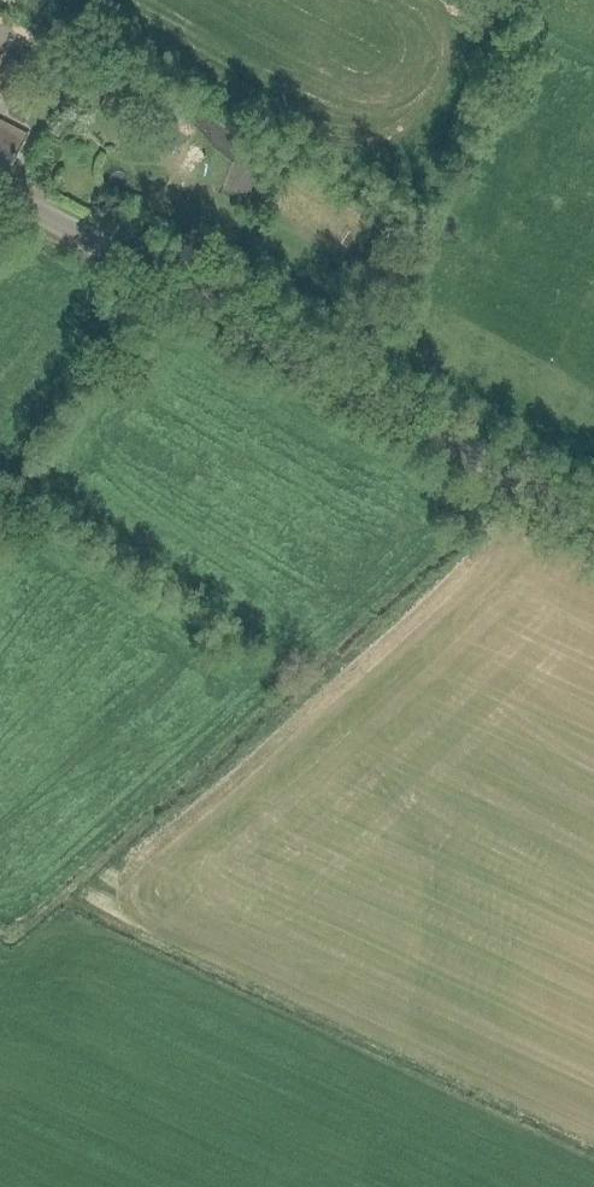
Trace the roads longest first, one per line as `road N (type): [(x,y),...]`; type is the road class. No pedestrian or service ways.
road 1 (tertiary): [(593,529),(0,192)]

